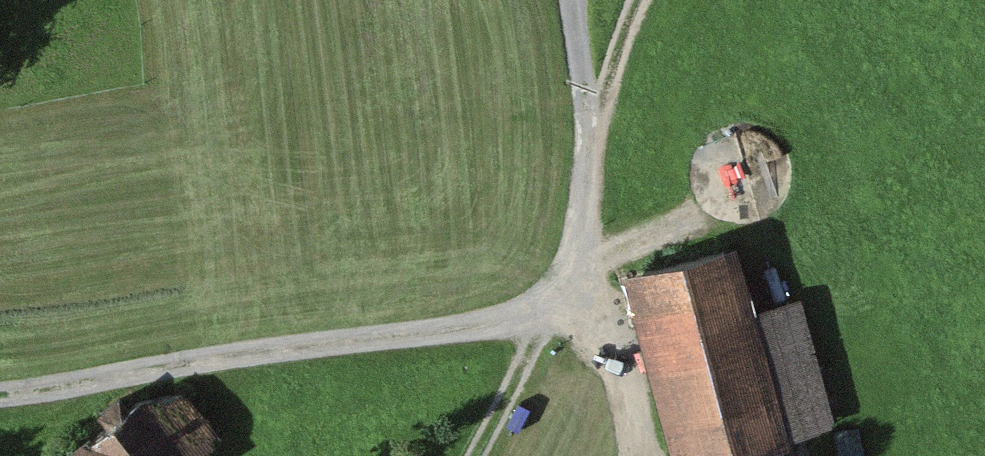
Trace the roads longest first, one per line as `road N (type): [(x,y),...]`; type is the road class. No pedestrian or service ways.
road 1 (track): [(547,319),(0,392)]
road 2 (track): [(476,455),(547,319),(582,211),(589,127),(573,0)]
road 3 (track): [(589,127),(640,0)]

